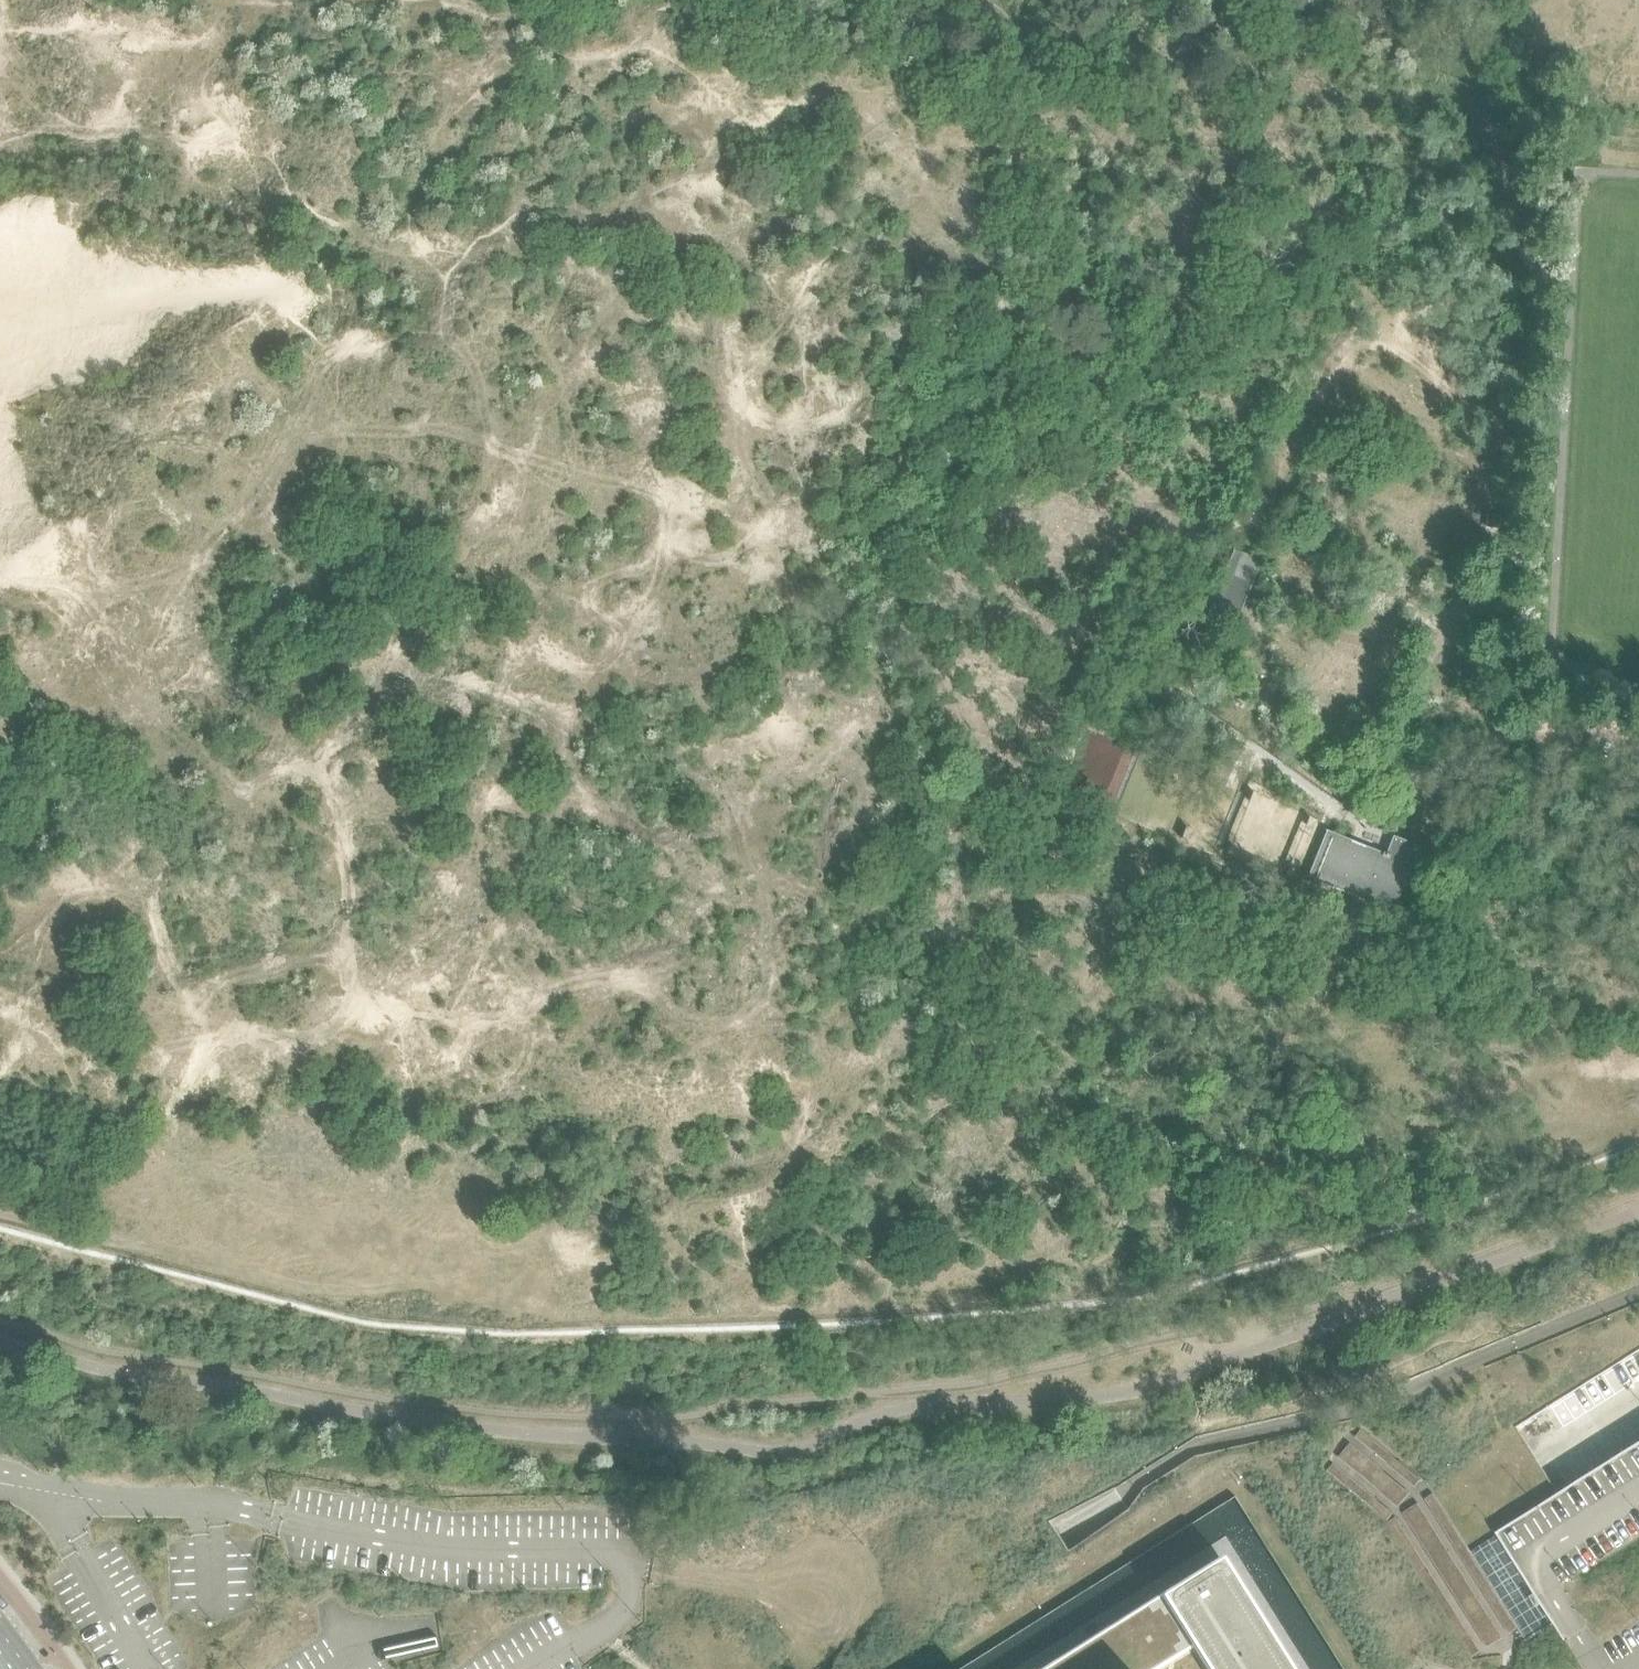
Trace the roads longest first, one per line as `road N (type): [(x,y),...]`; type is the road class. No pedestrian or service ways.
road 1 (track): [(980,0),(1085,38),(1293,170),(1579,173)]
road 2 (track): [(1143,729),(1168,690),(1361,825),(1401,816),(1417,778),(1534,726)]
road 3 (track): [(1638,744),(1572,743),(1534,726),(1453,625),(1434,617),(1397,741)]
road 4 (track): [(0,326),(106,313),(162,293),(272,296)]
road 5 (track): [(1259,606),(1285,771)]

